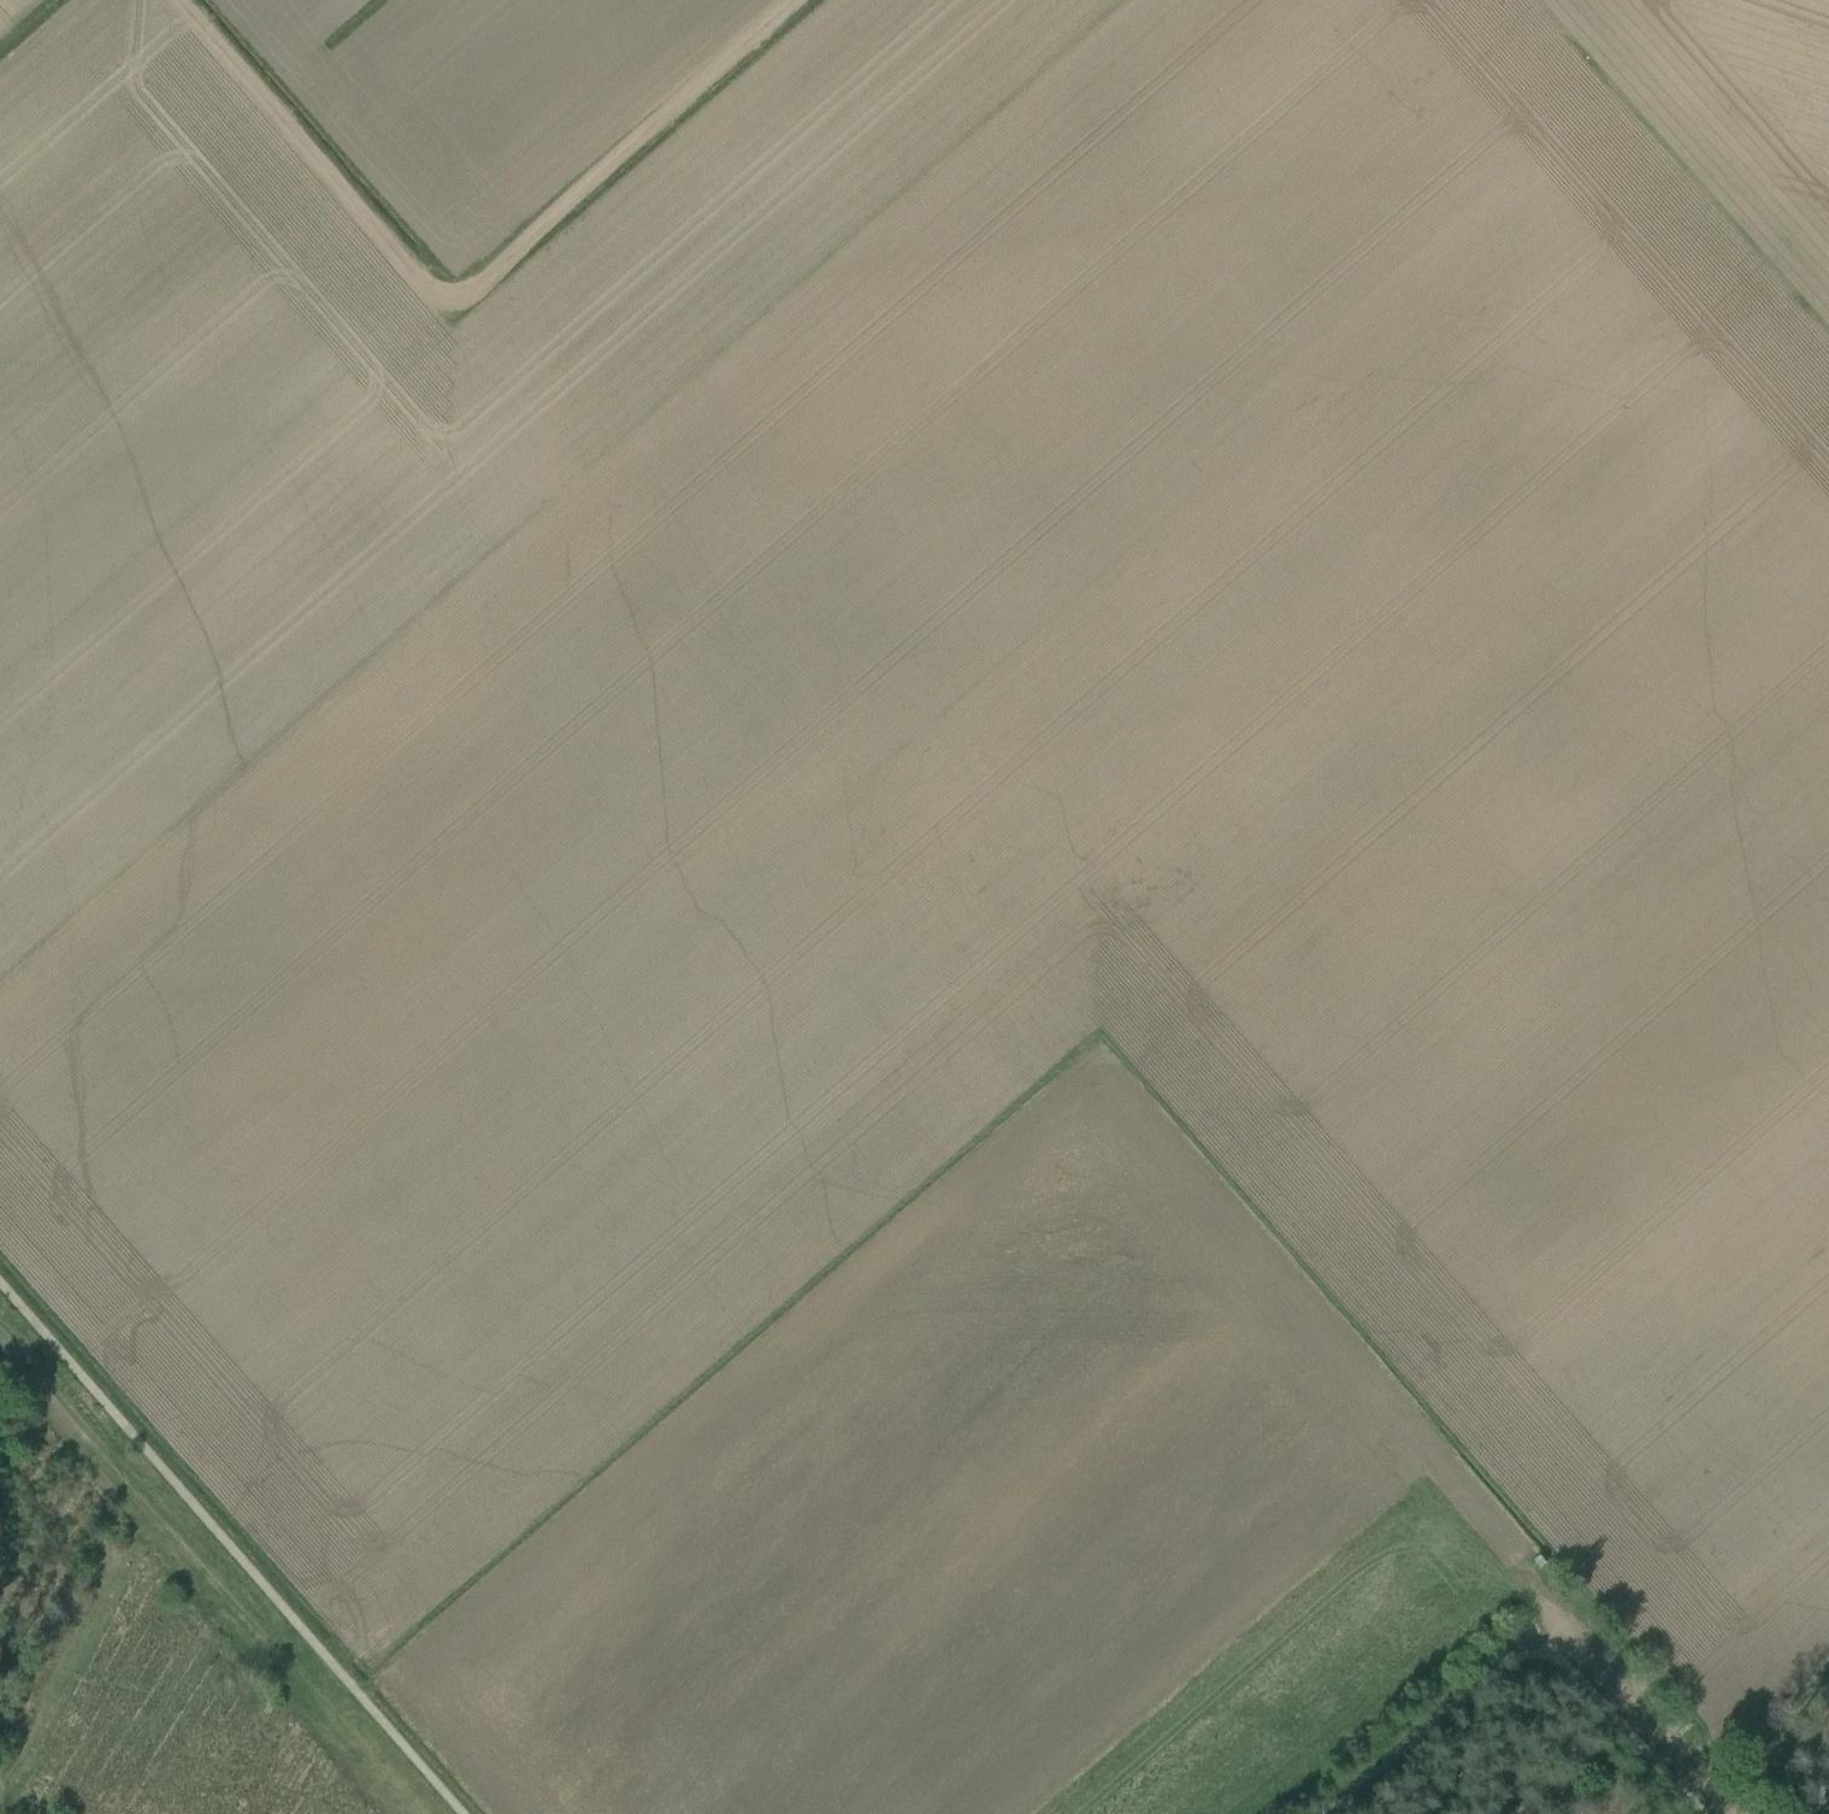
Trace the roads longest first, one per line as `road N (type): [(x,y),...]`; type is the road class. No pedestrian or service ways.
road 1 (track): [(0,1348),(420,1813)]
road 2 (track): [(1736,1813),(1565,1621)]

